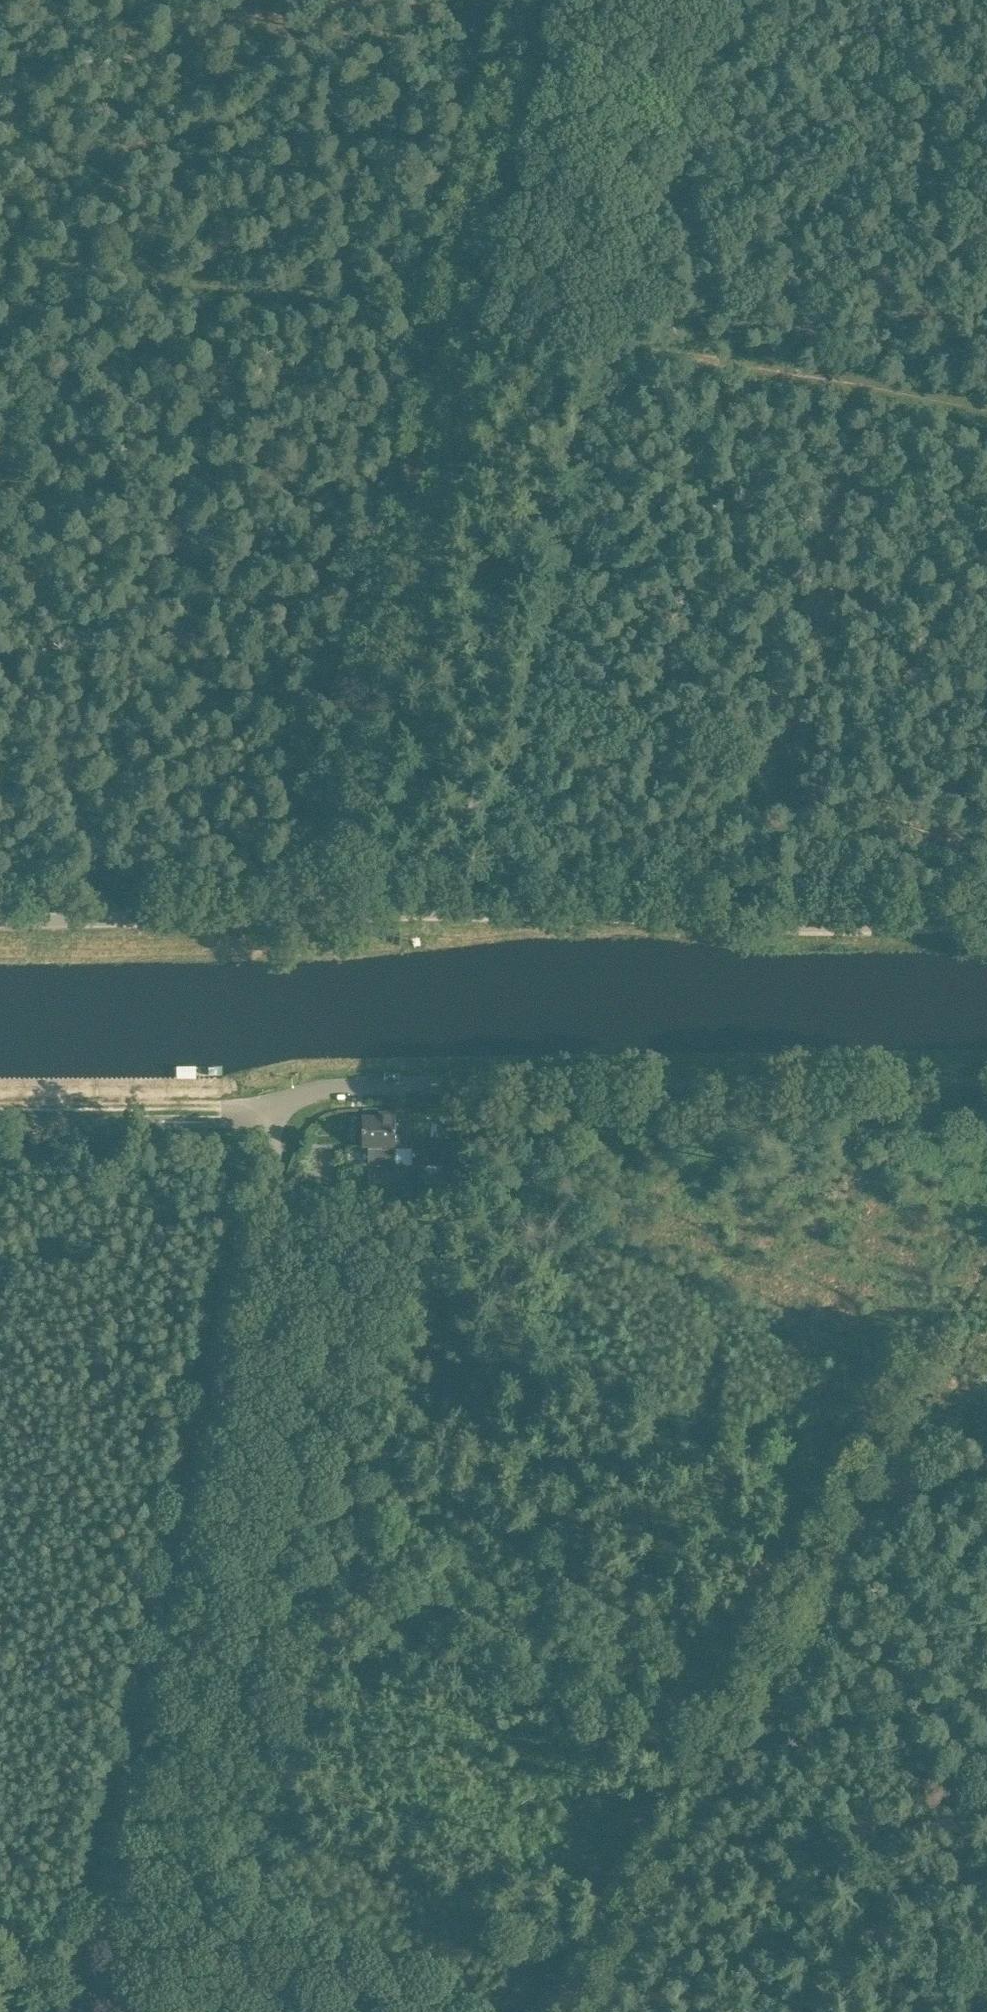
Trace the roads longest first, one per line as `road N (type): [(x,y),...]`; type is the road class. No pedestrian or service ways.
road 1 (unclassified): [(73,2011),(279,1150),(317,1098),(440,1094)]
road 2 (unclassified): [(0,912),(664,902),(842,916),(986,914)]
road 3 (track): [(514,0),(402,572),(320,908)]
road 4 (track): [(317,1098),(0,1093)]

